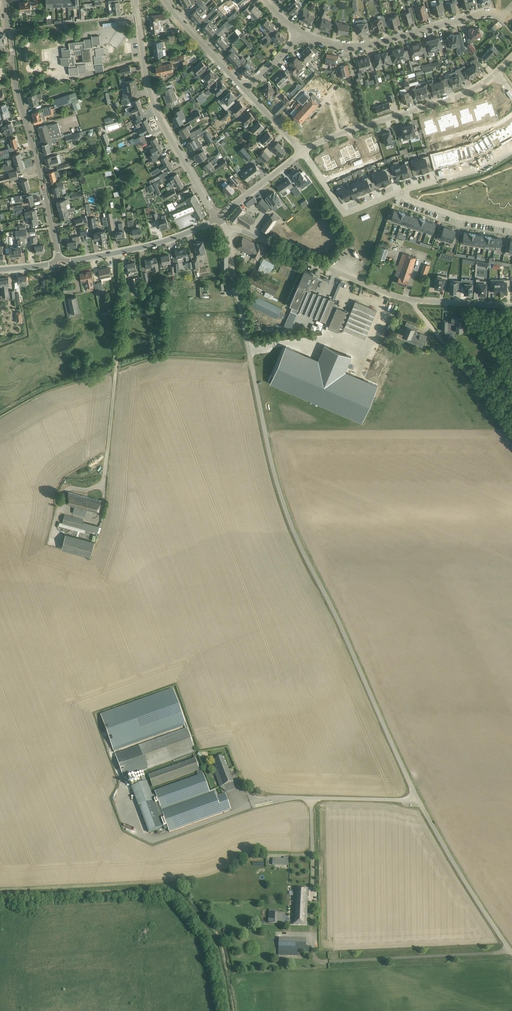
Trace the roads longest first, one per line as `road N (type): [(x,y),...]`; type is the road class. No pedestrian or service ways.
road 1 (unclassified): [(511,952),(416,795),(288,516),(242,318),(231,227)]
road 2 (track): [(0,895),(174,888),(214,937),(231,1010)]
road 3 (tertiary): [(60,263),(5,0)]
road 4 (residential): [(216,218),(156,109),(136,0)]
road 5 (residential): [(299,32),(360,46),(485,14),(500,20),(511,7)]
road 6 (unclassified): [(302,152),(468,94),(498,75)]
road 7 (tertiary): [(415,300),(231,227)]
road 8 (tertiary): [(60,263),(172,239),(216,218)]
road 9 (residential): [(302,152),(344,213),(402,191)]
road 10 (track): [(435,333),(511,433)]

